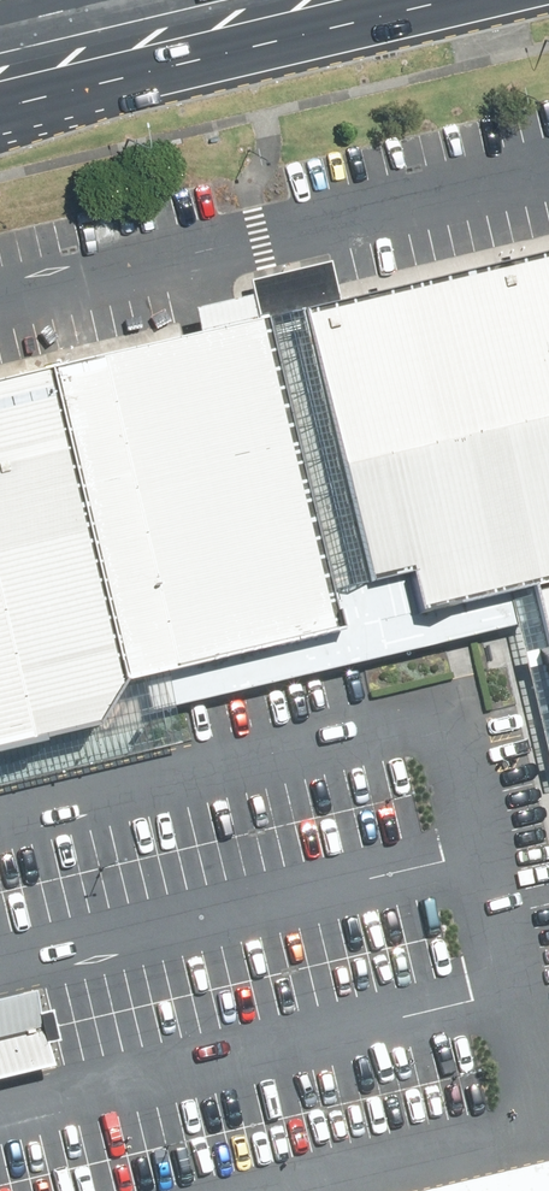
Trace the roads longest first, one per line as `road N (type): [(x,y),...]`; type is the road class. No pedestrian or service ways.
road 1 (primary): [(464,0),(19,106)]

